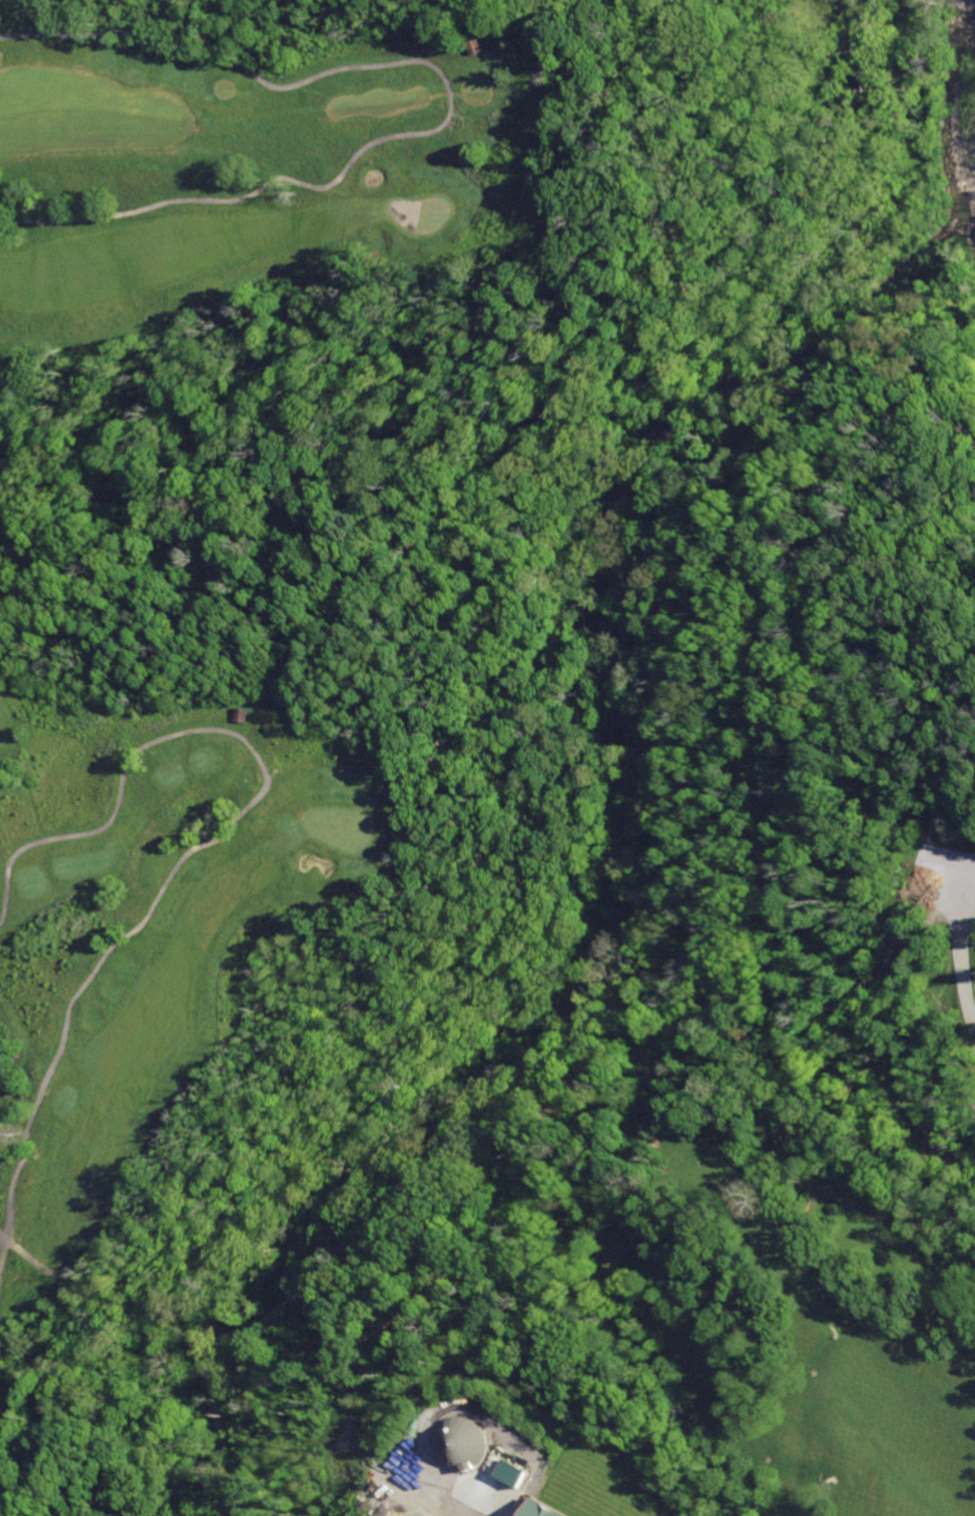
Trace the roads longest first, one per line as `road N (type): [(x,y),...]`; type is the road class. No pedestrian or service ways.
road 1 (residential): [(245,1515),(190,1318),(94,1294)]
road 2 (residential): [(974,1040),(960,995),(957,918)]

